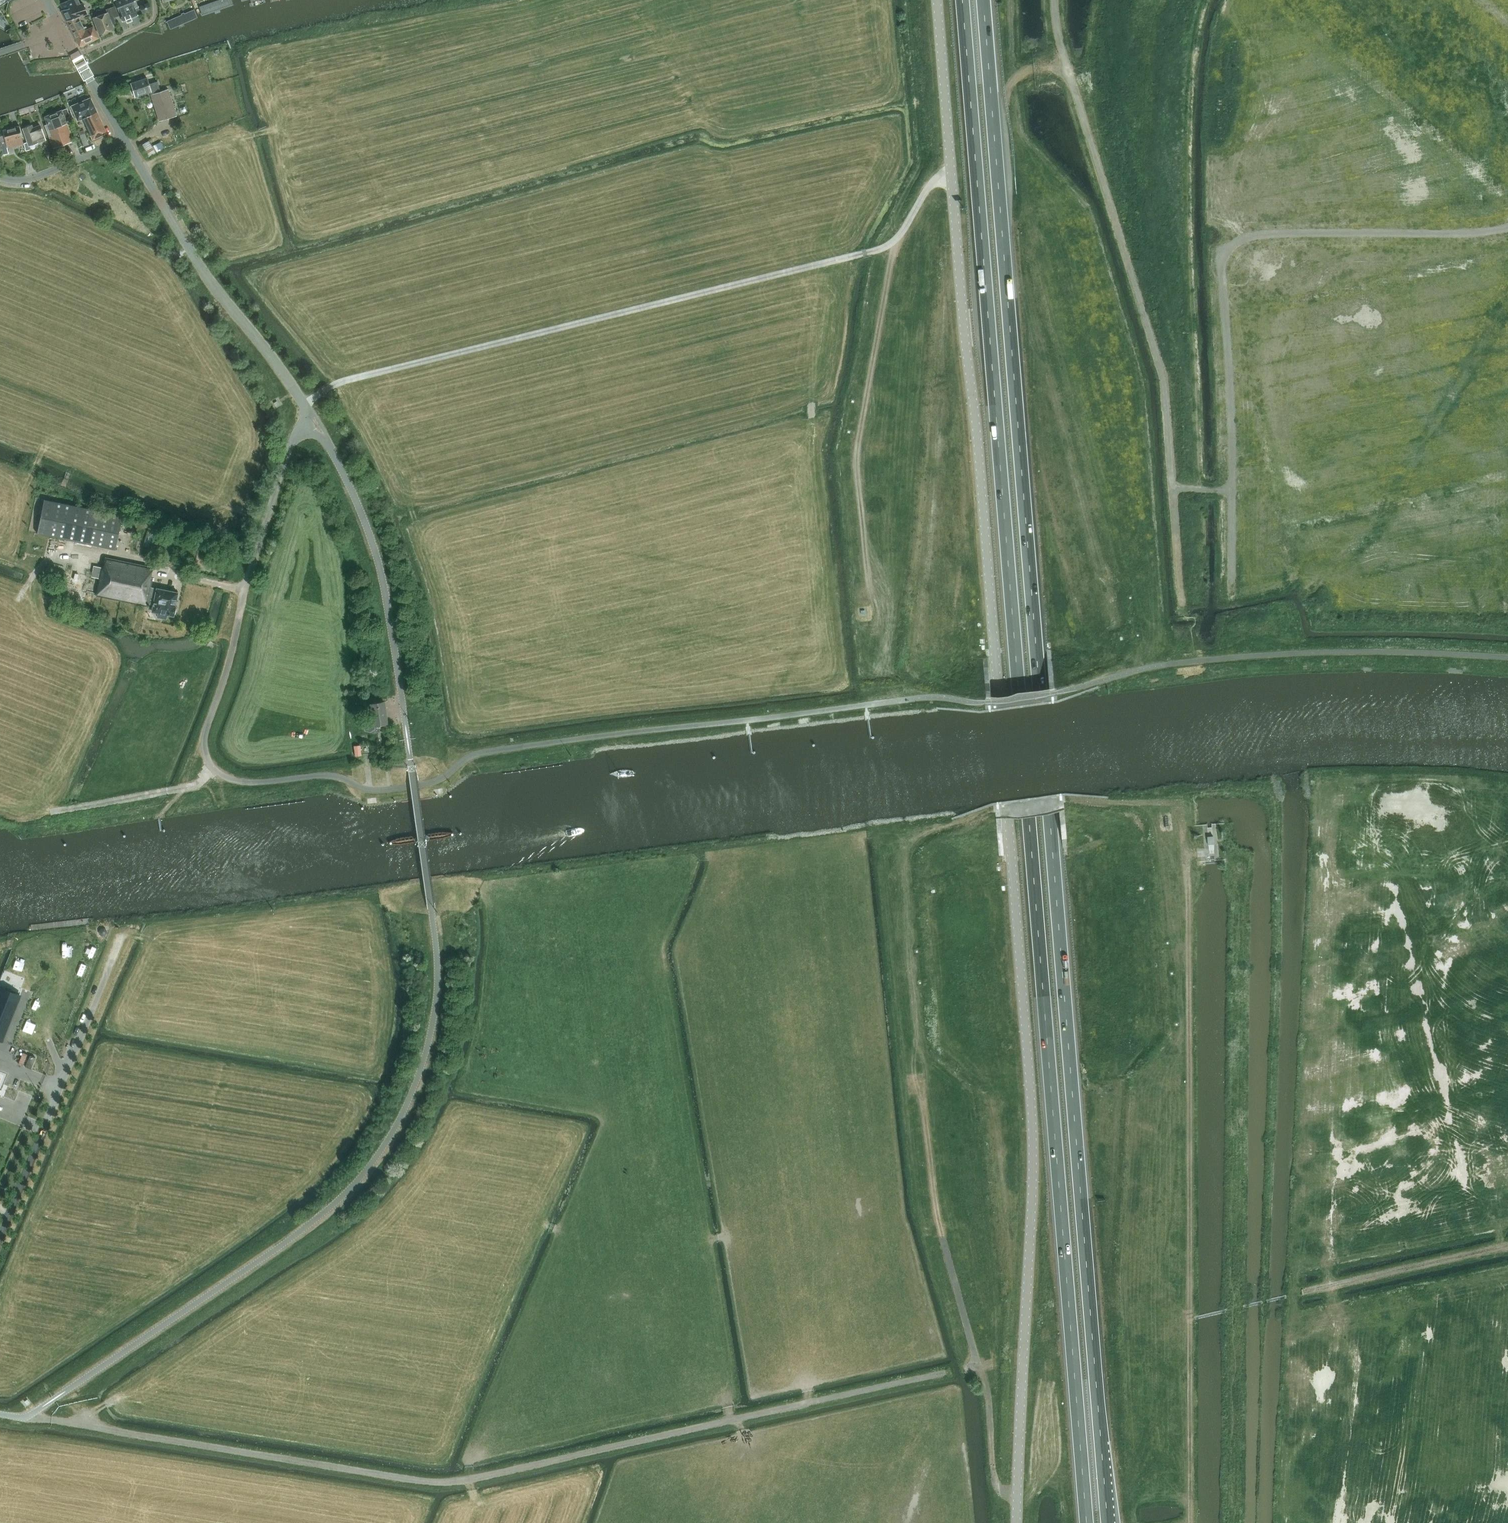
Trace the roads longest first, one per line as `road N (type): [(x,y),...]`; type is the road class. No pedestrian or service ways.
road 1 (trunk): [(962,0),(1087,1522)]
road 2 (trunk): [(1108,1522),(984,0)]
road 3 (unclassified): [(937,0),(1030,1079),(1017,1522)]
road 4 (unclassified): [(307,428),(288,450),(204,738),(209,761),(227,778),(328,775),(384,789),(434,781),(484,752),(898,700),(986,702)]
road 5 (track): [(28,1416),(439,1482),(945,1373)]
road 6 (track): [(1190,1522),(1188,881),(1180,803),(1070,803)]
road 7 (track): [(303,403),(347,380),(888,246),(926,193),(952,178)]
road 8 (track): [(1017,1498),(995,1481),(988,1396),(937,1212),(901,869),(909,847)]
road 9 (track): [(1231,588),(1222,272),(1231,248),(1273,235),(1507,227)]
road 10 (track): [(1203,0),(1187,145),(1198,489)]
road 11 (track): [(895,240),(857,457),(870,588)]
road 12 (unclassified): [(307,428),(303,403),(210,280),(124,139)]
road 13 (unclassified): [(0,1233),(120,940)]
road 14 (track): [(1507,1246),(1307,1291)]
road 15 (track): [(213,767),(193,786),(59,811)]
road 16 (track): [(278,127),(143,170)]
road 17 (unclassified): [(124,139),(31,178),(0,176)]
road 18 (unclassified): [(124,139),(64,32)]

